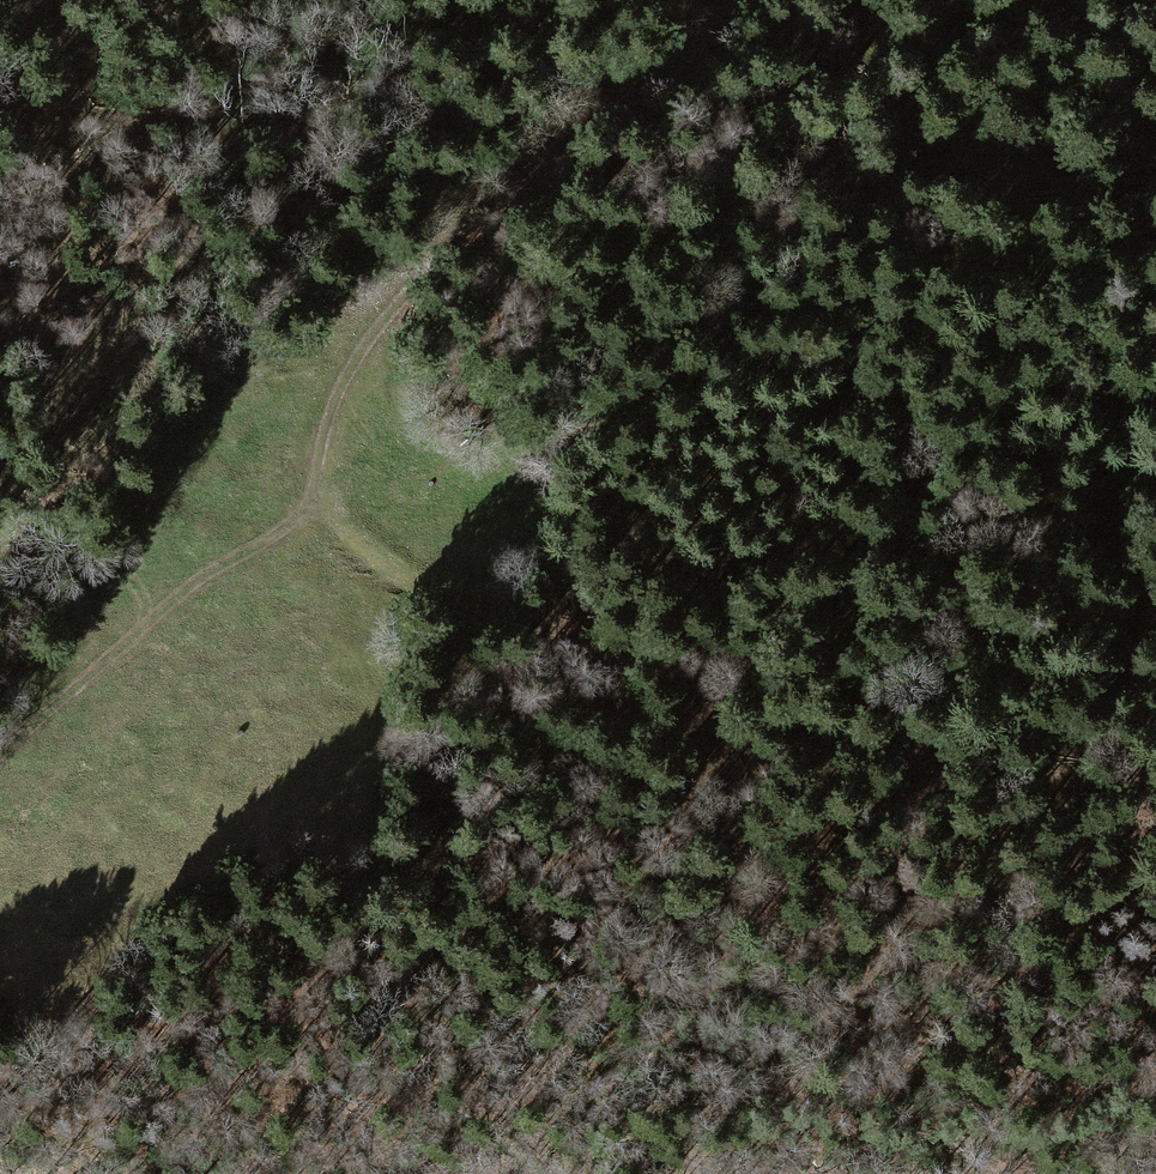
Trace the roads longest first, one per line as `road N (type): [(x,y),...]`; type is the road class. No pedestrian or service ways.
road 1 (track): [(741,0),(409,290),(366,344),(333,407),(319,464),(323,495),(359,543),(456,600),(923,746),(1155,780)]
road 2 (track): [(1155,549),(915,581),(798,609),(530,624)]
road 3 (track): [(323,495),(281,531),(192,583),(0,760)]

